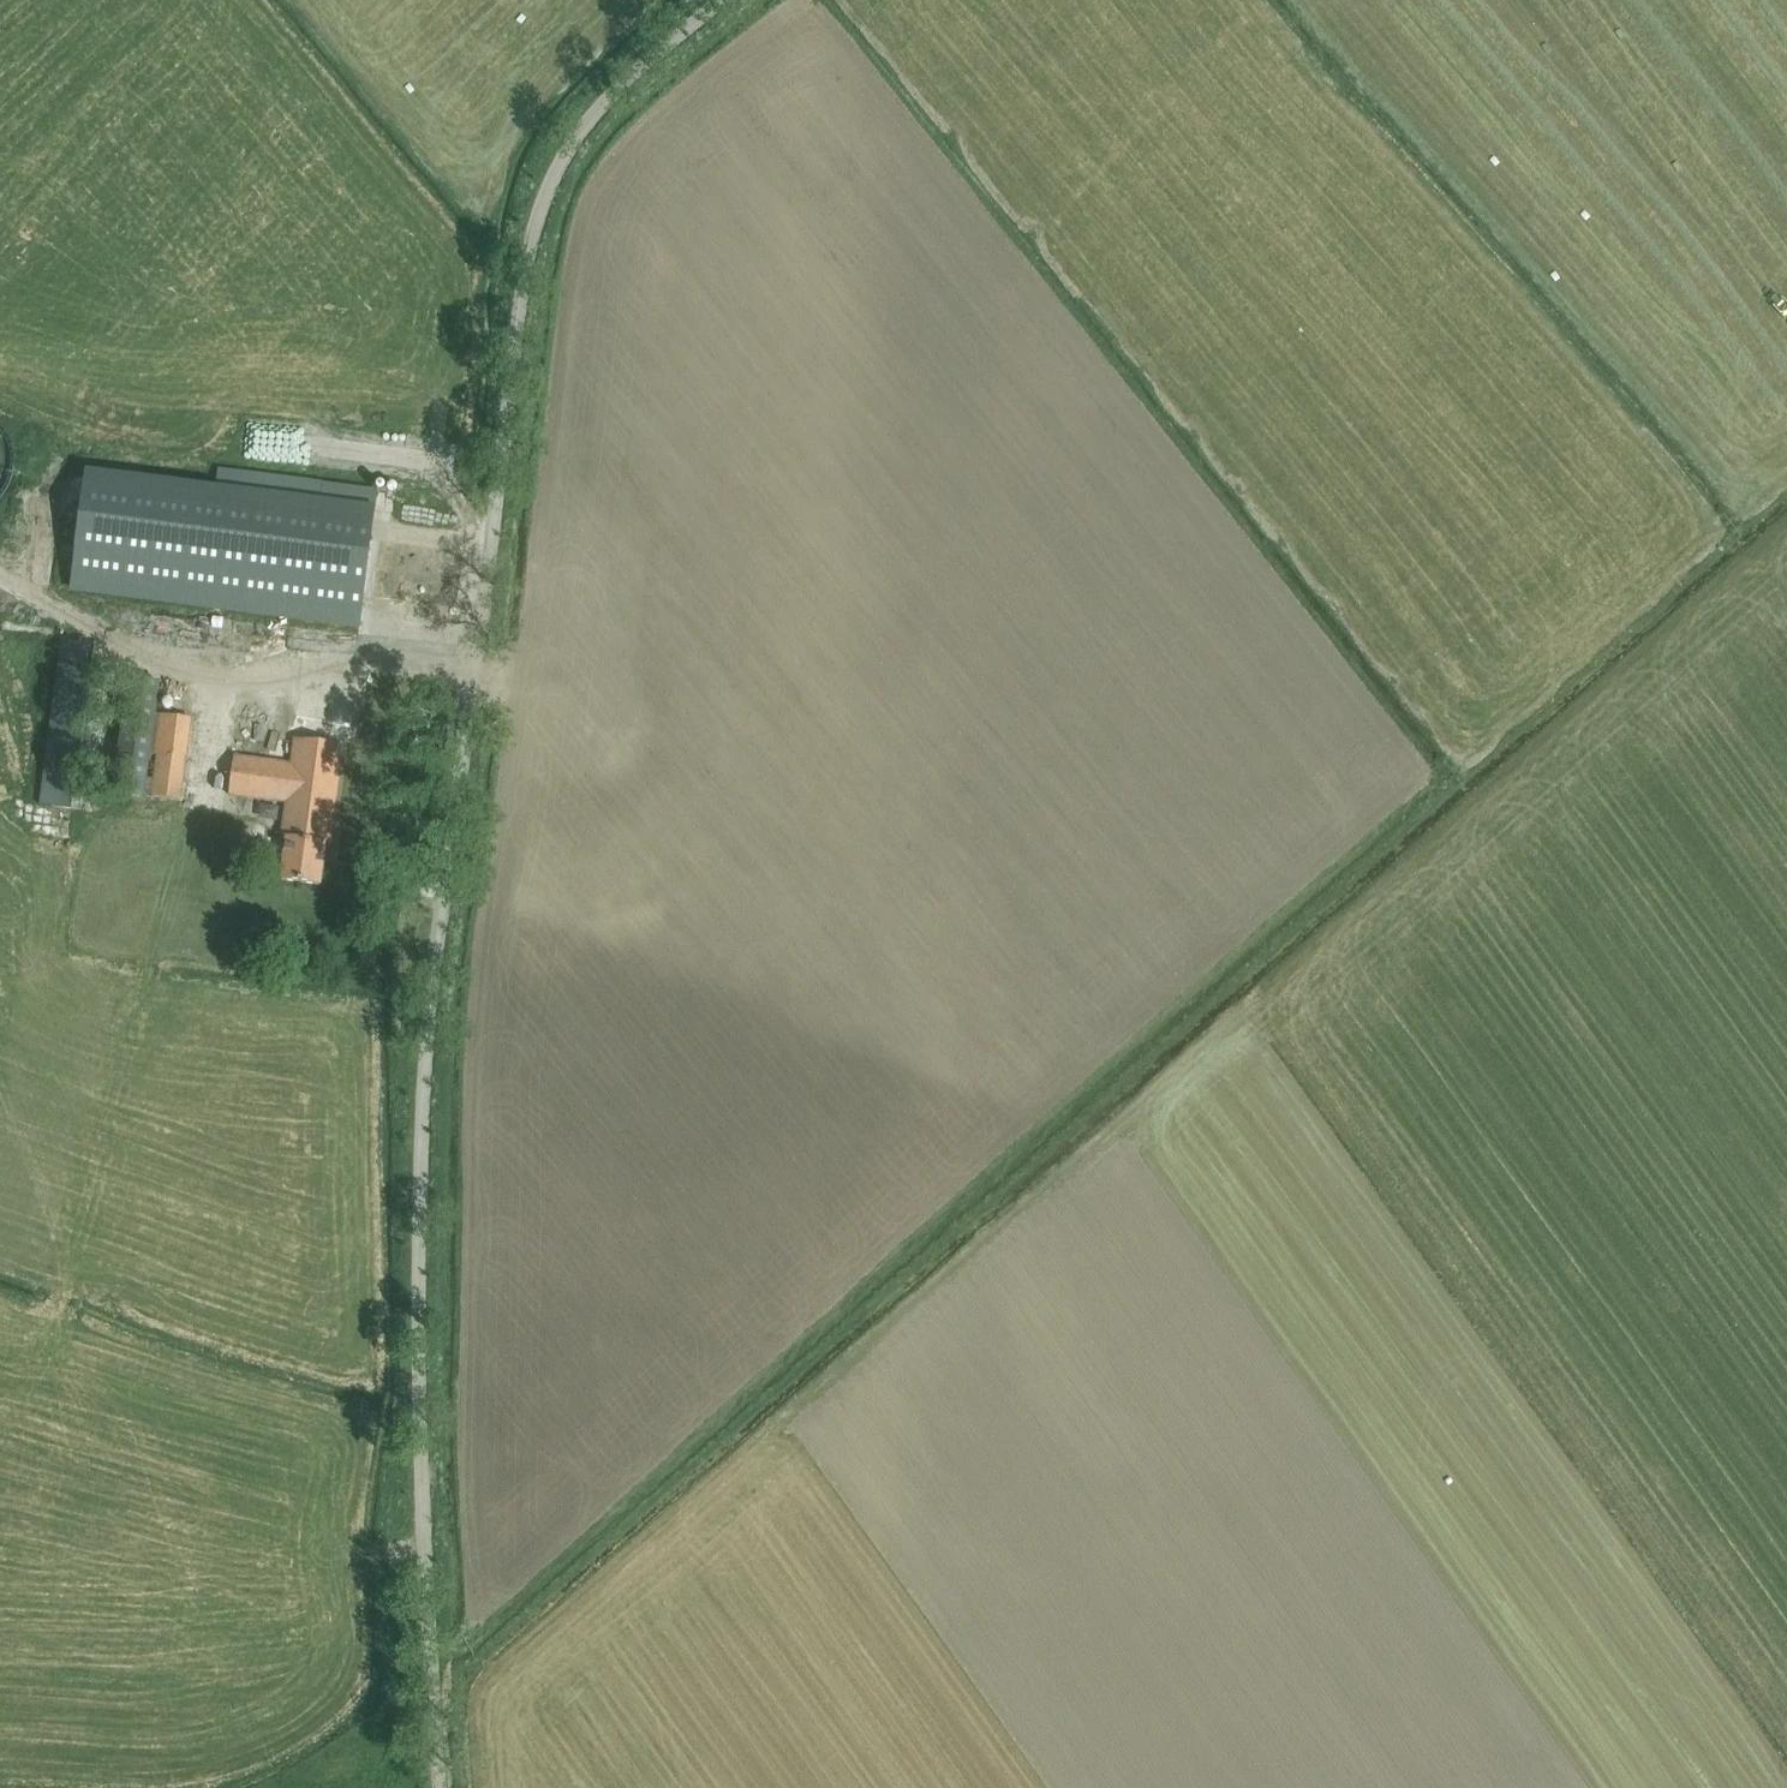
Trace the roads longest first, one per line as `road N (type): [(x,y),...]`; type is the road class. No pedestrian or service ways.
road 1 (unclassified): [(439,1787),(418,1425),(418,1121),(518,308),(540,201),(571,138),(636,70),(721,0)]

